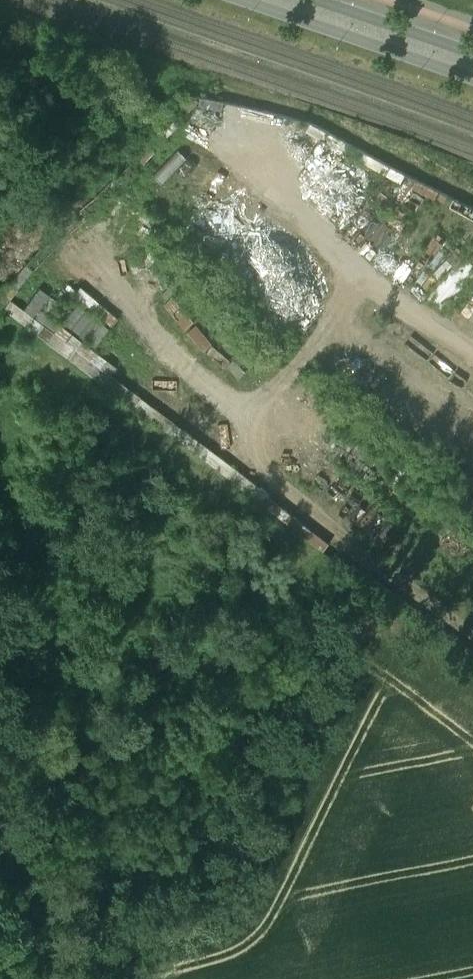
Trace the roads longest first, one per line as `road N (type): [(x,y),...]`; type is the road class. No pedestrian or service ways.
road 1 (tertiary): [(291,0),(472,61)]

